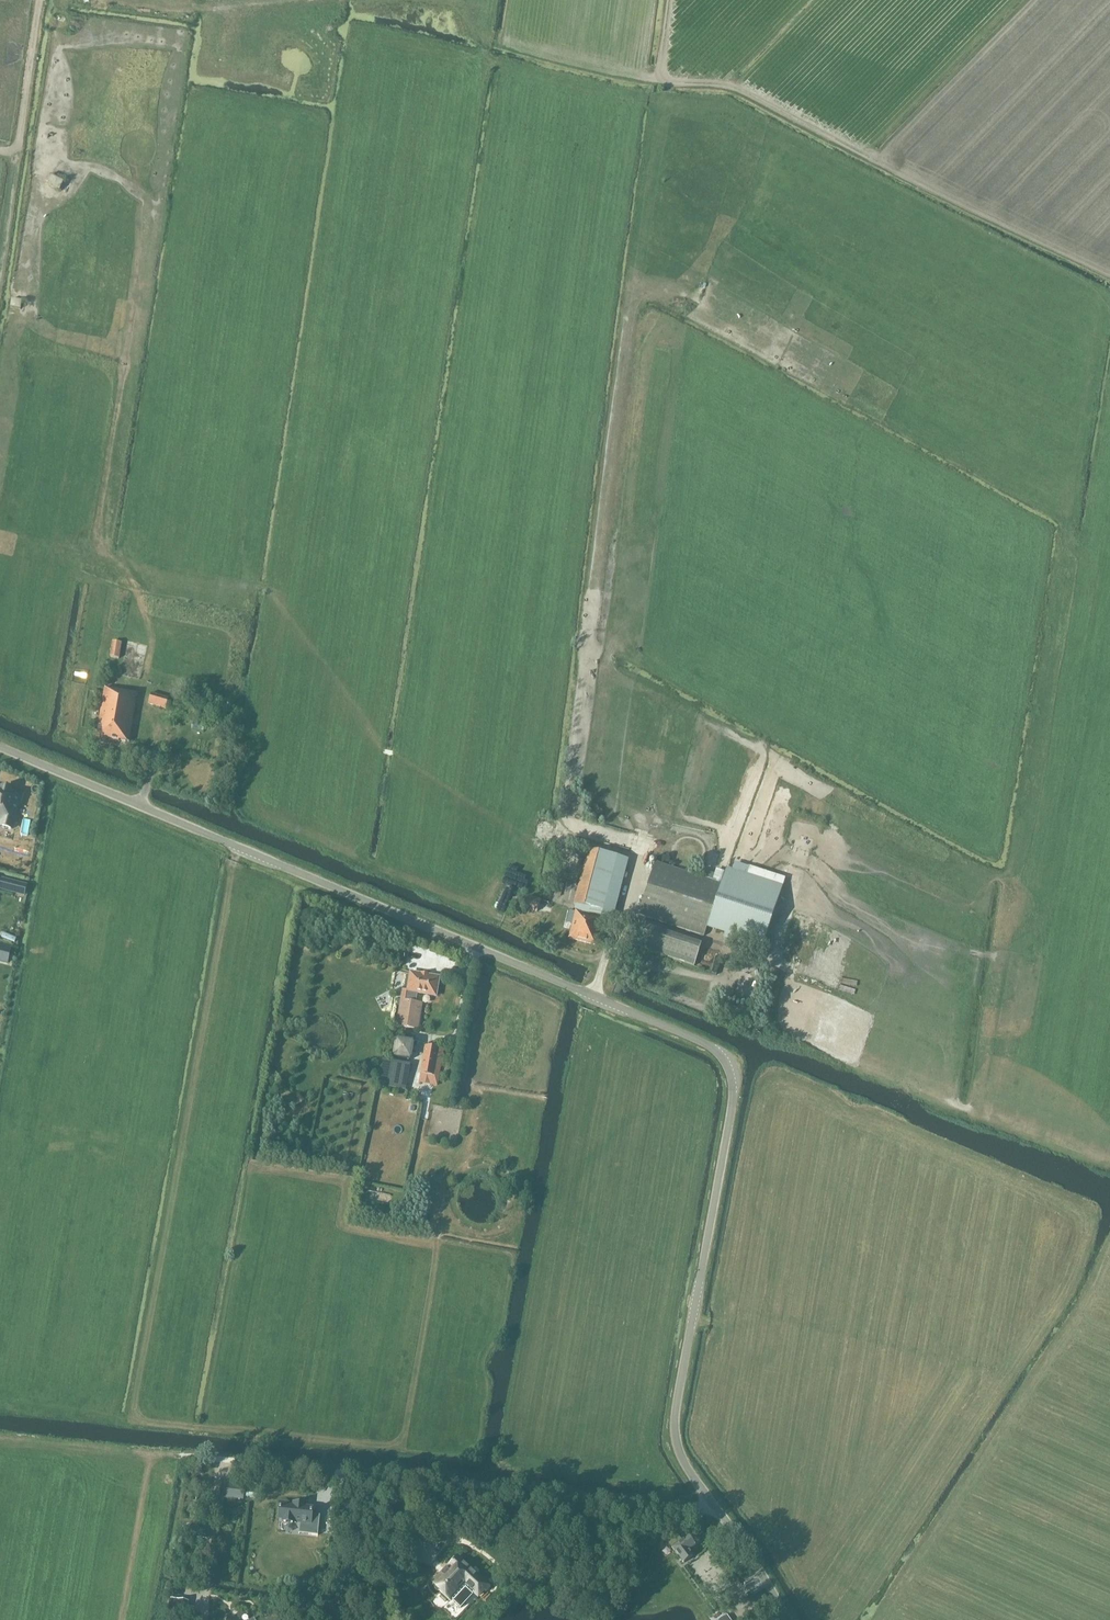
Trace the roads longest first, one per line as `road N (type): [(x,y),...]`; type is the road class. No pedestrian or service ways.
road 1 (unclassified): [(787,1619),(675,1436),(734,1094),(726,1057),(0,748)]
road 2 (track): [(146,1454),(687,1512),(710,1503)]

